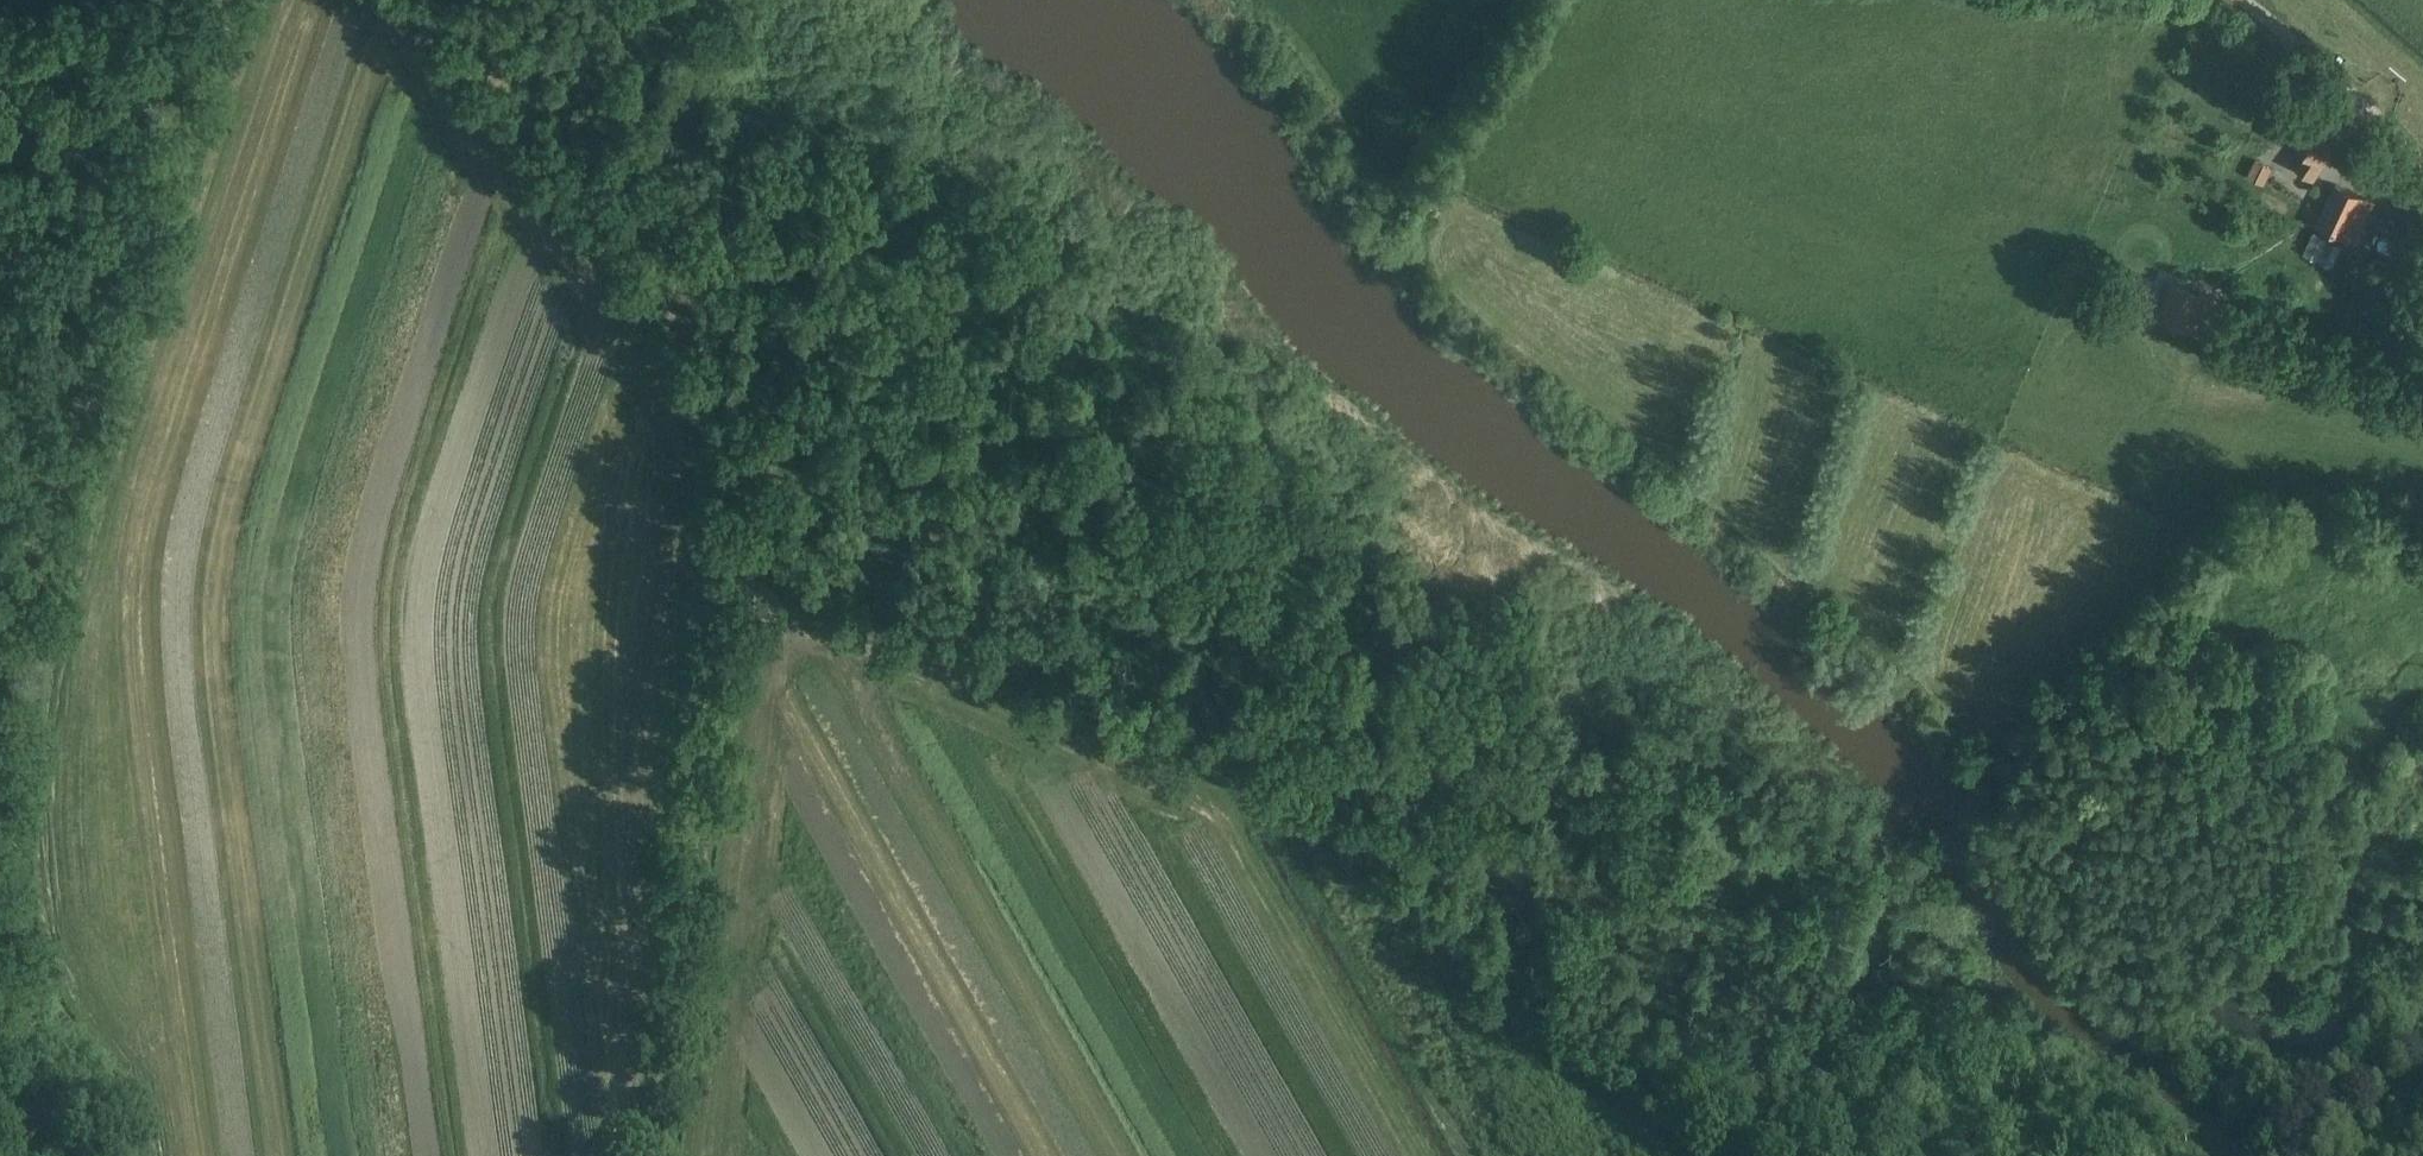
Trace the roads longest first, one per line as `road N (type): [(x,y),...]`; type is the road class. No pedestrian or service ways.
road 1 (track): [(2422,162),(2229,0)]

